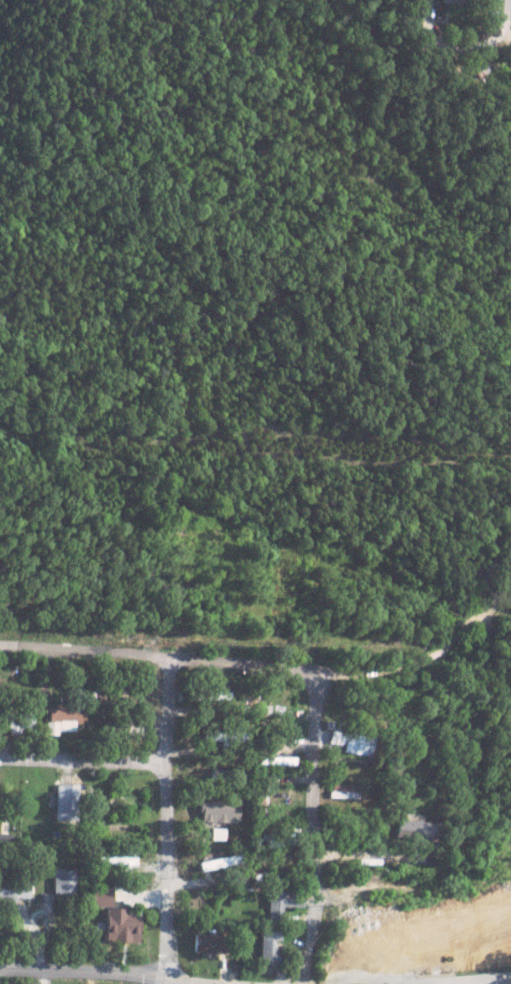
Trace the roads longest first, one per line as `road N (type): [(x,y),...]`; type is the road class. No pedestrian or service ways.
road 1 (residential): [(458,628),(413,664),(367,675),(0,646)]
road 2 (residential): [(168,983),(171,658)]
road 3 (residential): [(312,983),(317,672)]
road 4 (residential): [(178,983),(0,971)]
road 5 (residential): [(168,767),(0,758)]

